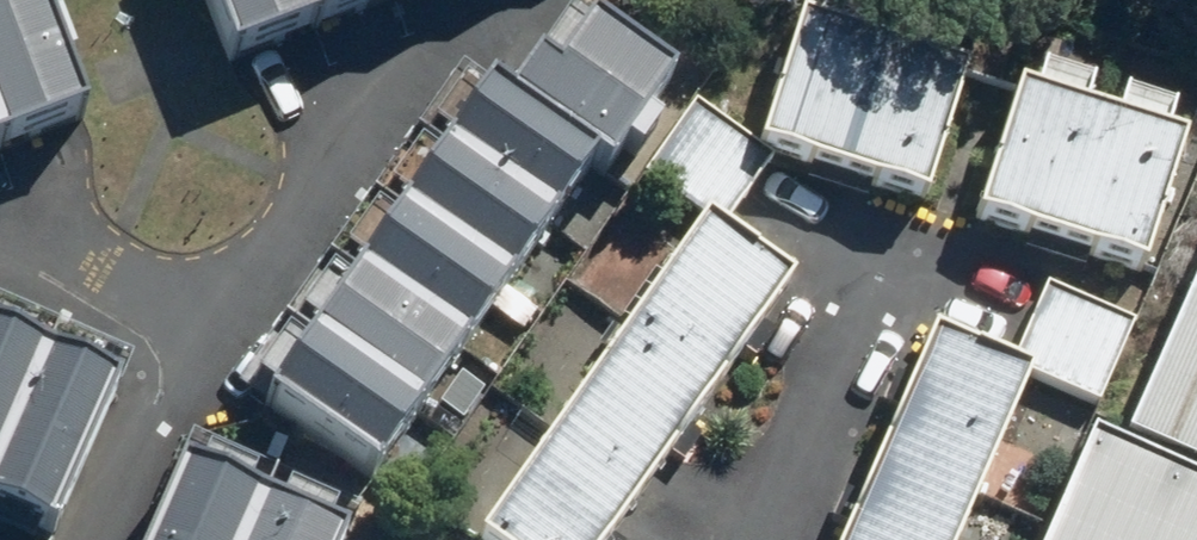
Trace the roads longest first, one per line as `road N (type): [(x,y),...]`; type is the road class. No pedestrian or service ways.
road 1 (residential): [(537,0),(510,8),(428,63),(251,290),(218,316)]
road 2 (residential): [(218,316),(100,539)]
road 3 (residential): [(218,316),(47,231),(0,230)]

